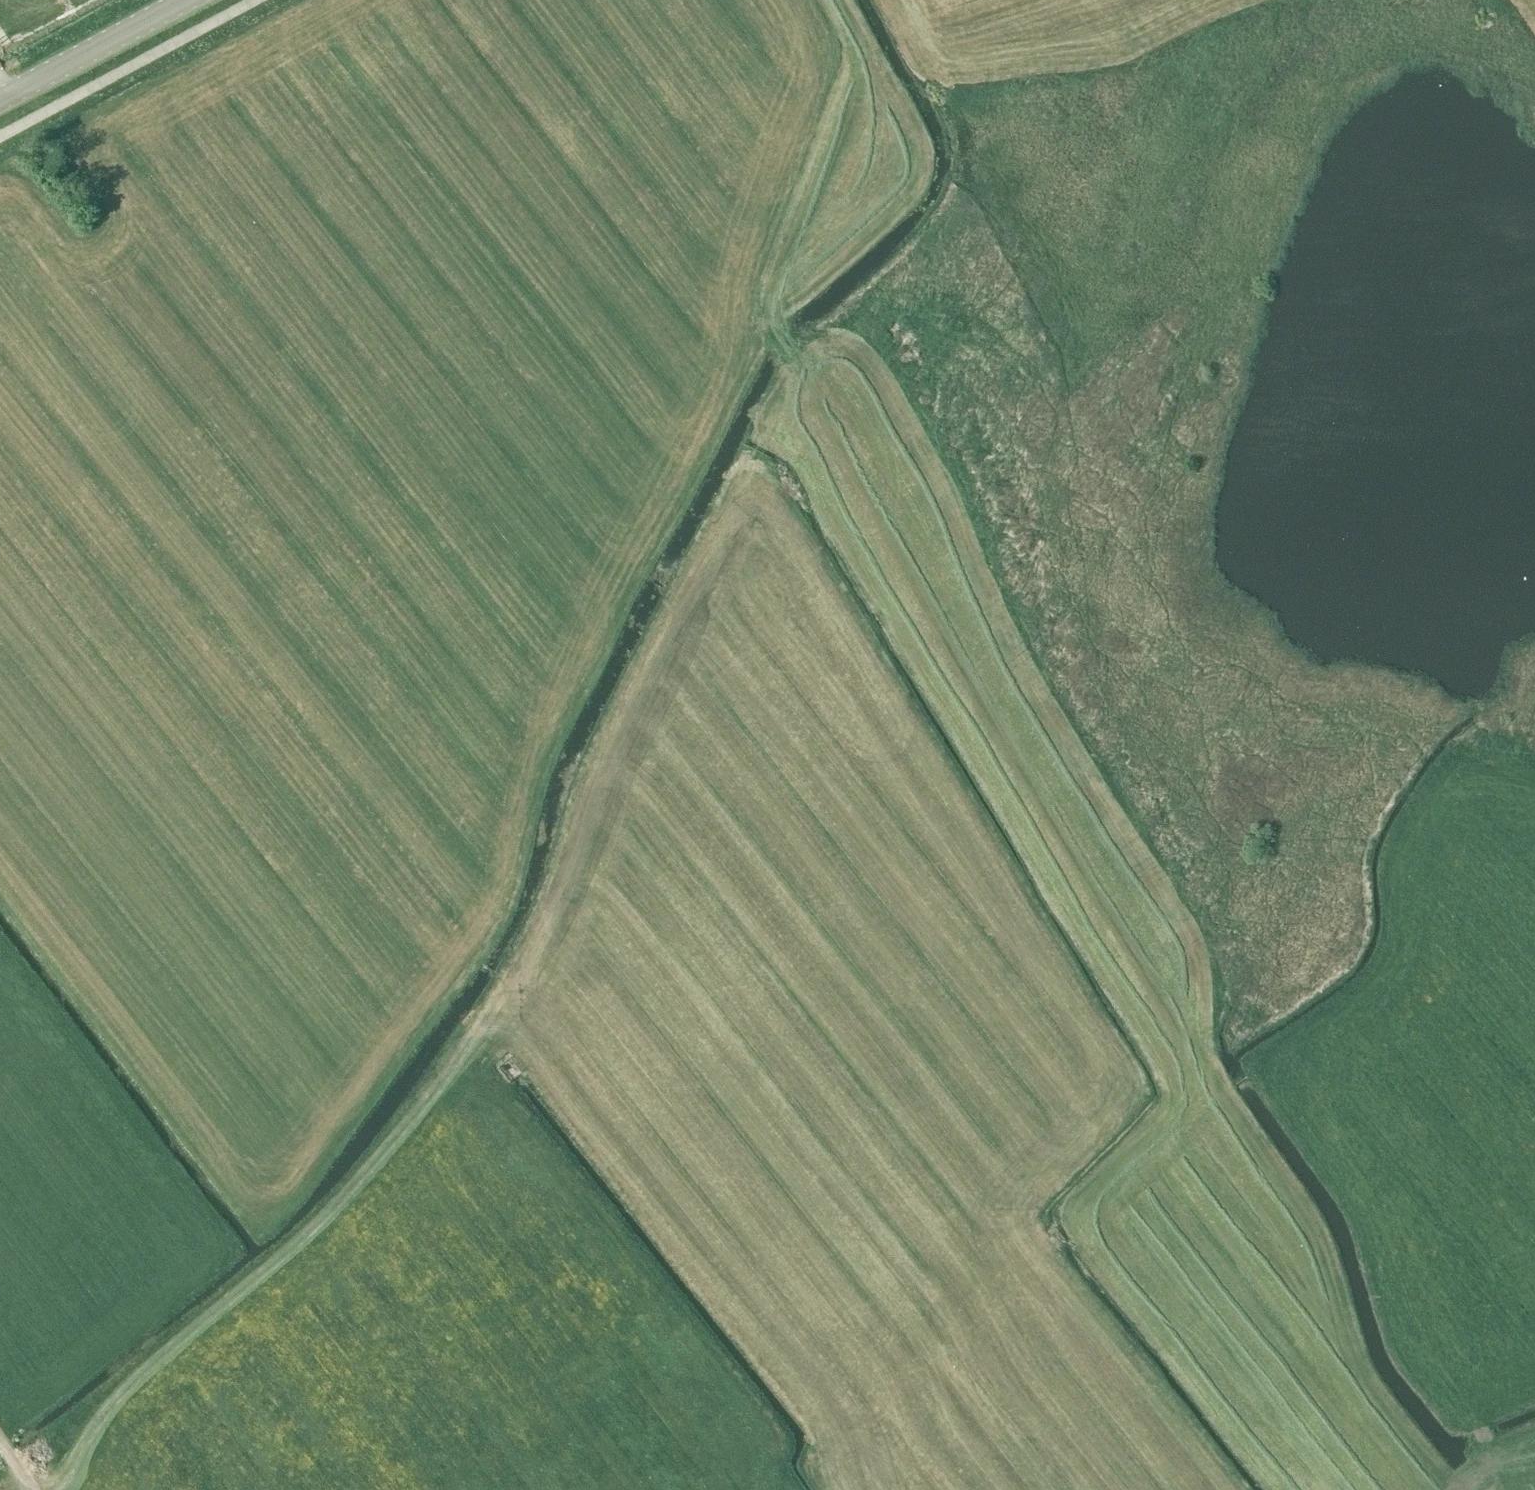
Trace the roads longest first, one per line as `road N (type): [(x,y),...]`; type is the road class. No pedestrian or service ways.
road 1 (track): [(31,1489),(60,1477),(92,1420),(124,1386),(290,1249),(498,1015)]
road 2 (track): [(848,0),(907,104),(926,164),(908,209),(785,324),(860,478)]
road 3 (tertiary): [(0,95),(181,0)]

